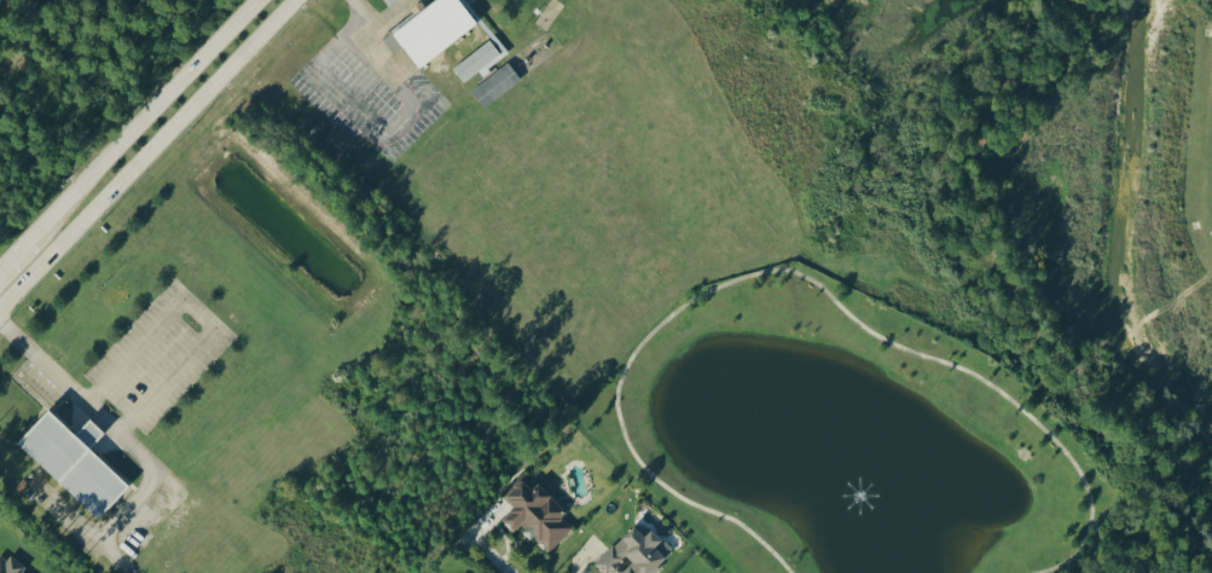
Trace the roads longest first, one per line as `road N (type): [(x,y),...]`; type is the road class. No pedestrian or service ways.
road 1 (secondary): [(0,307),(294,0)]
road 2 (secondary): [(257,0),(28,239)]

